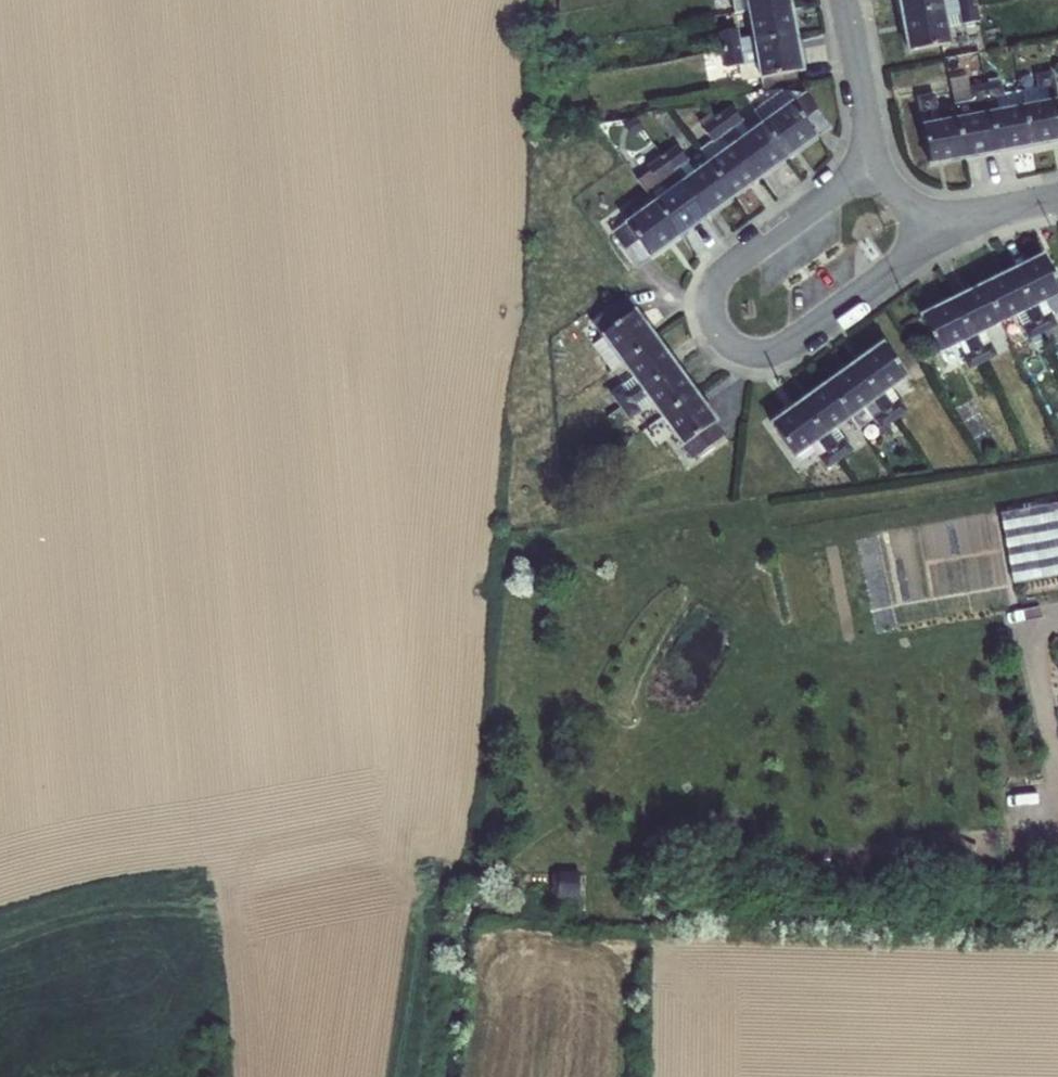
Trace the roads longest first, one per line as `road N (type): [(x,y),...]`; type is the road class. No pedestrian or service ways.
road 1 (residential): [(878,159),(730,267),(714,297),(725,335),(756,349),(789,338),(906,258),(937,214)]
road 2 (residential): [(846,0),(878,159)]
road 3 (residential): [(937,214),(1057,197)]

